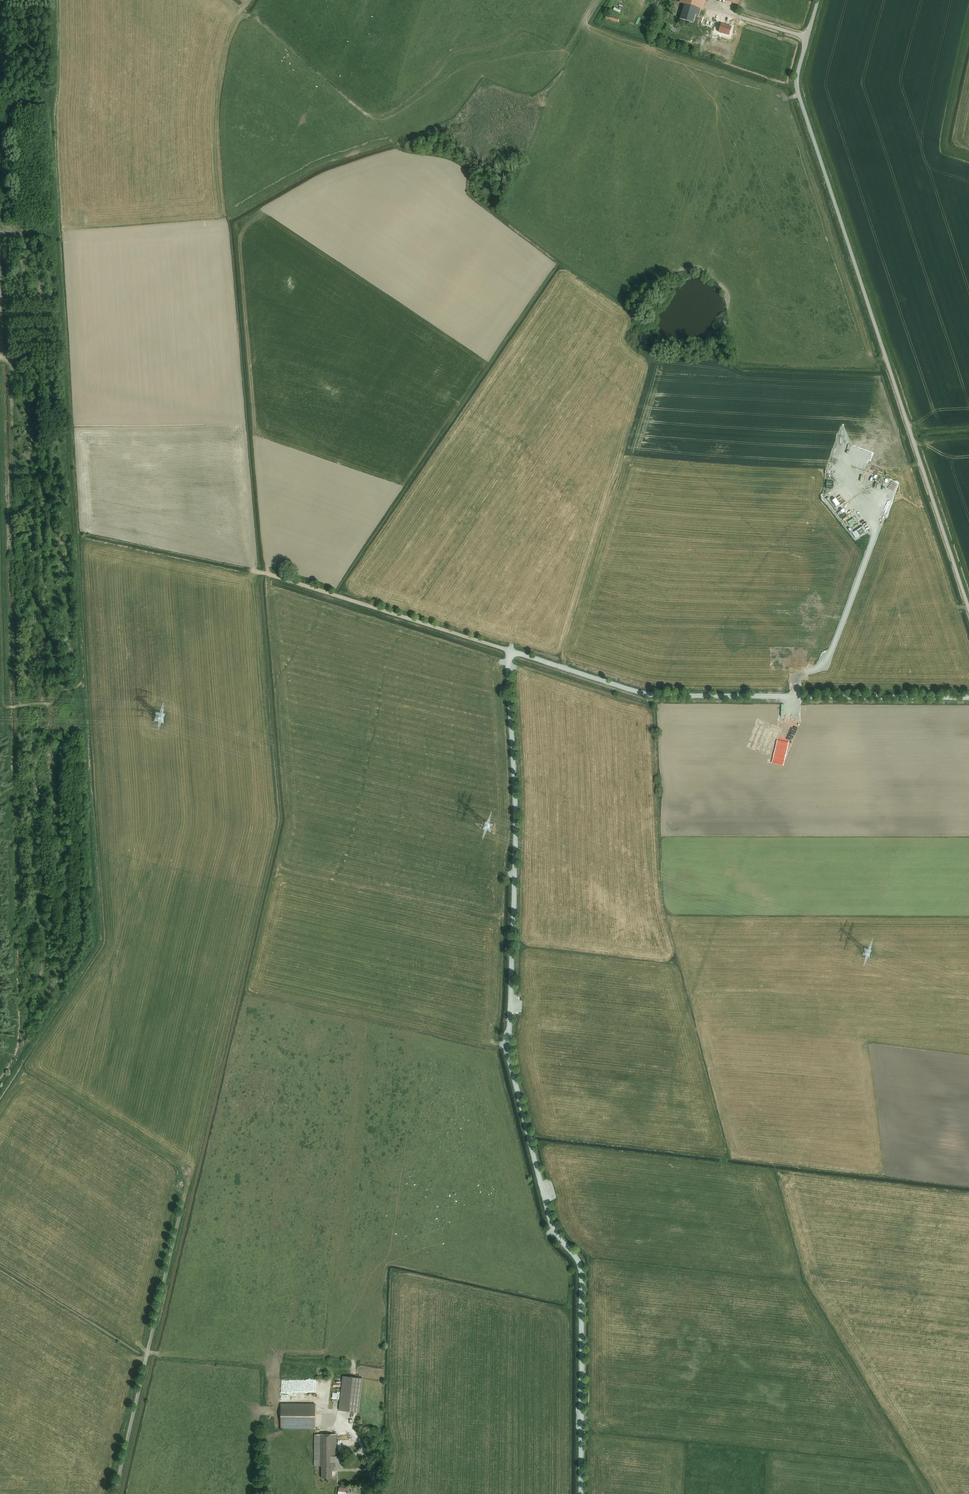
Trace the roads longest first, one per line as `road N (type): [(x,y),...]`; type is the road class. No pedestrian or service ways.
road 1 (unclassified): [(508,649),(516,791),(512,1055),(551,1219),(583,1276),(582,1493)]
road 2 (unclassified): [(817,0),(794,79),(968,612)]
road 3 (unclassified): [(508,649),(666,695),(968,697)]
road 4 (unclassified): [(250,571),(508,649)]
road 5 (unclassified): [(115,1493),(144,1359)]

